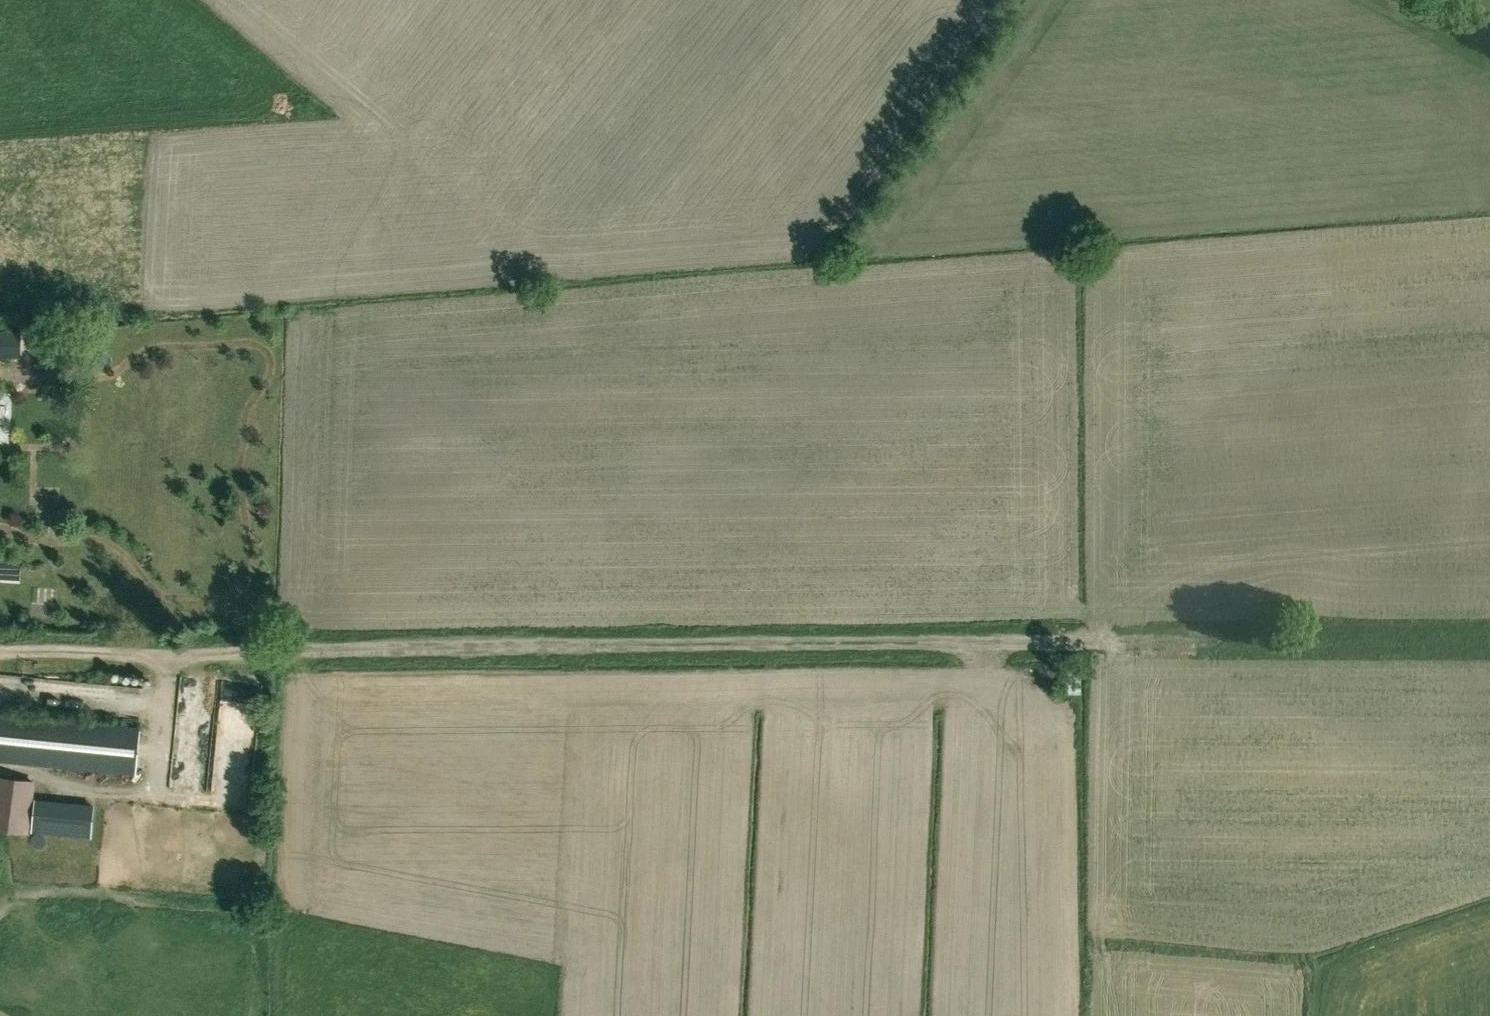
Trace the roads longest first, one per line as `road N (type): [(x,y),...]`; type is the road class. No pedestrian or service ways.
road 1 (track): [(0,648),(1489,637)]

